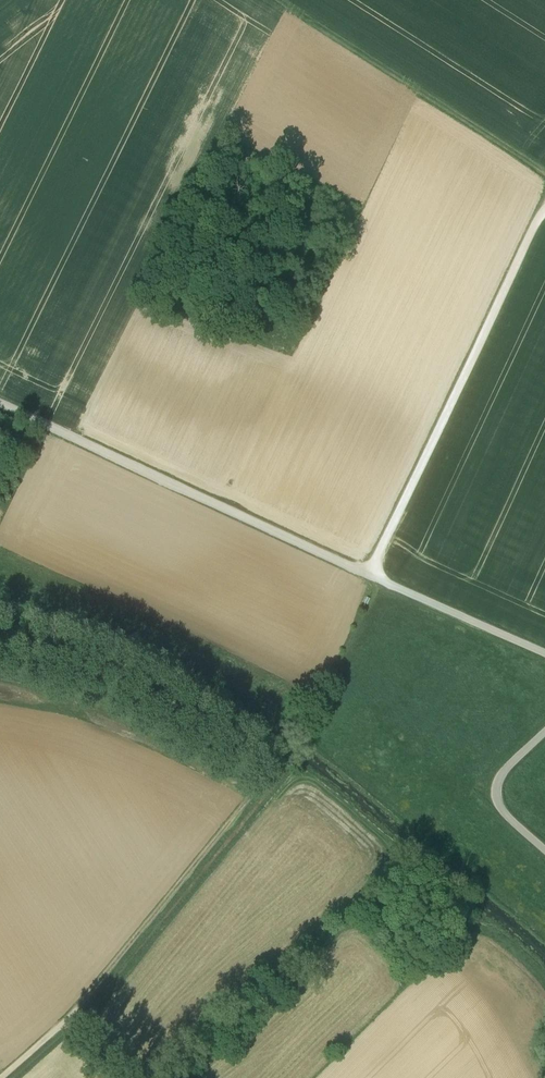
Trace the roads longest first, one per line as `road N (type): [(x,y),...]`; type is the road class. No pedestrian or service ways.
road 1 (track): [(1,1077),(70,1019),(282,759)]
road 2 (track): [(0,403),(377,579)]
road 3 (track): [(377,579),(544,207)]
road 4 (track): [(544,174),(268,0)]
road 5 (track): [(377,579),(544,654)]
road 6 (unclassified): [(544,850),(497,798),(502,774),(544,732)]

